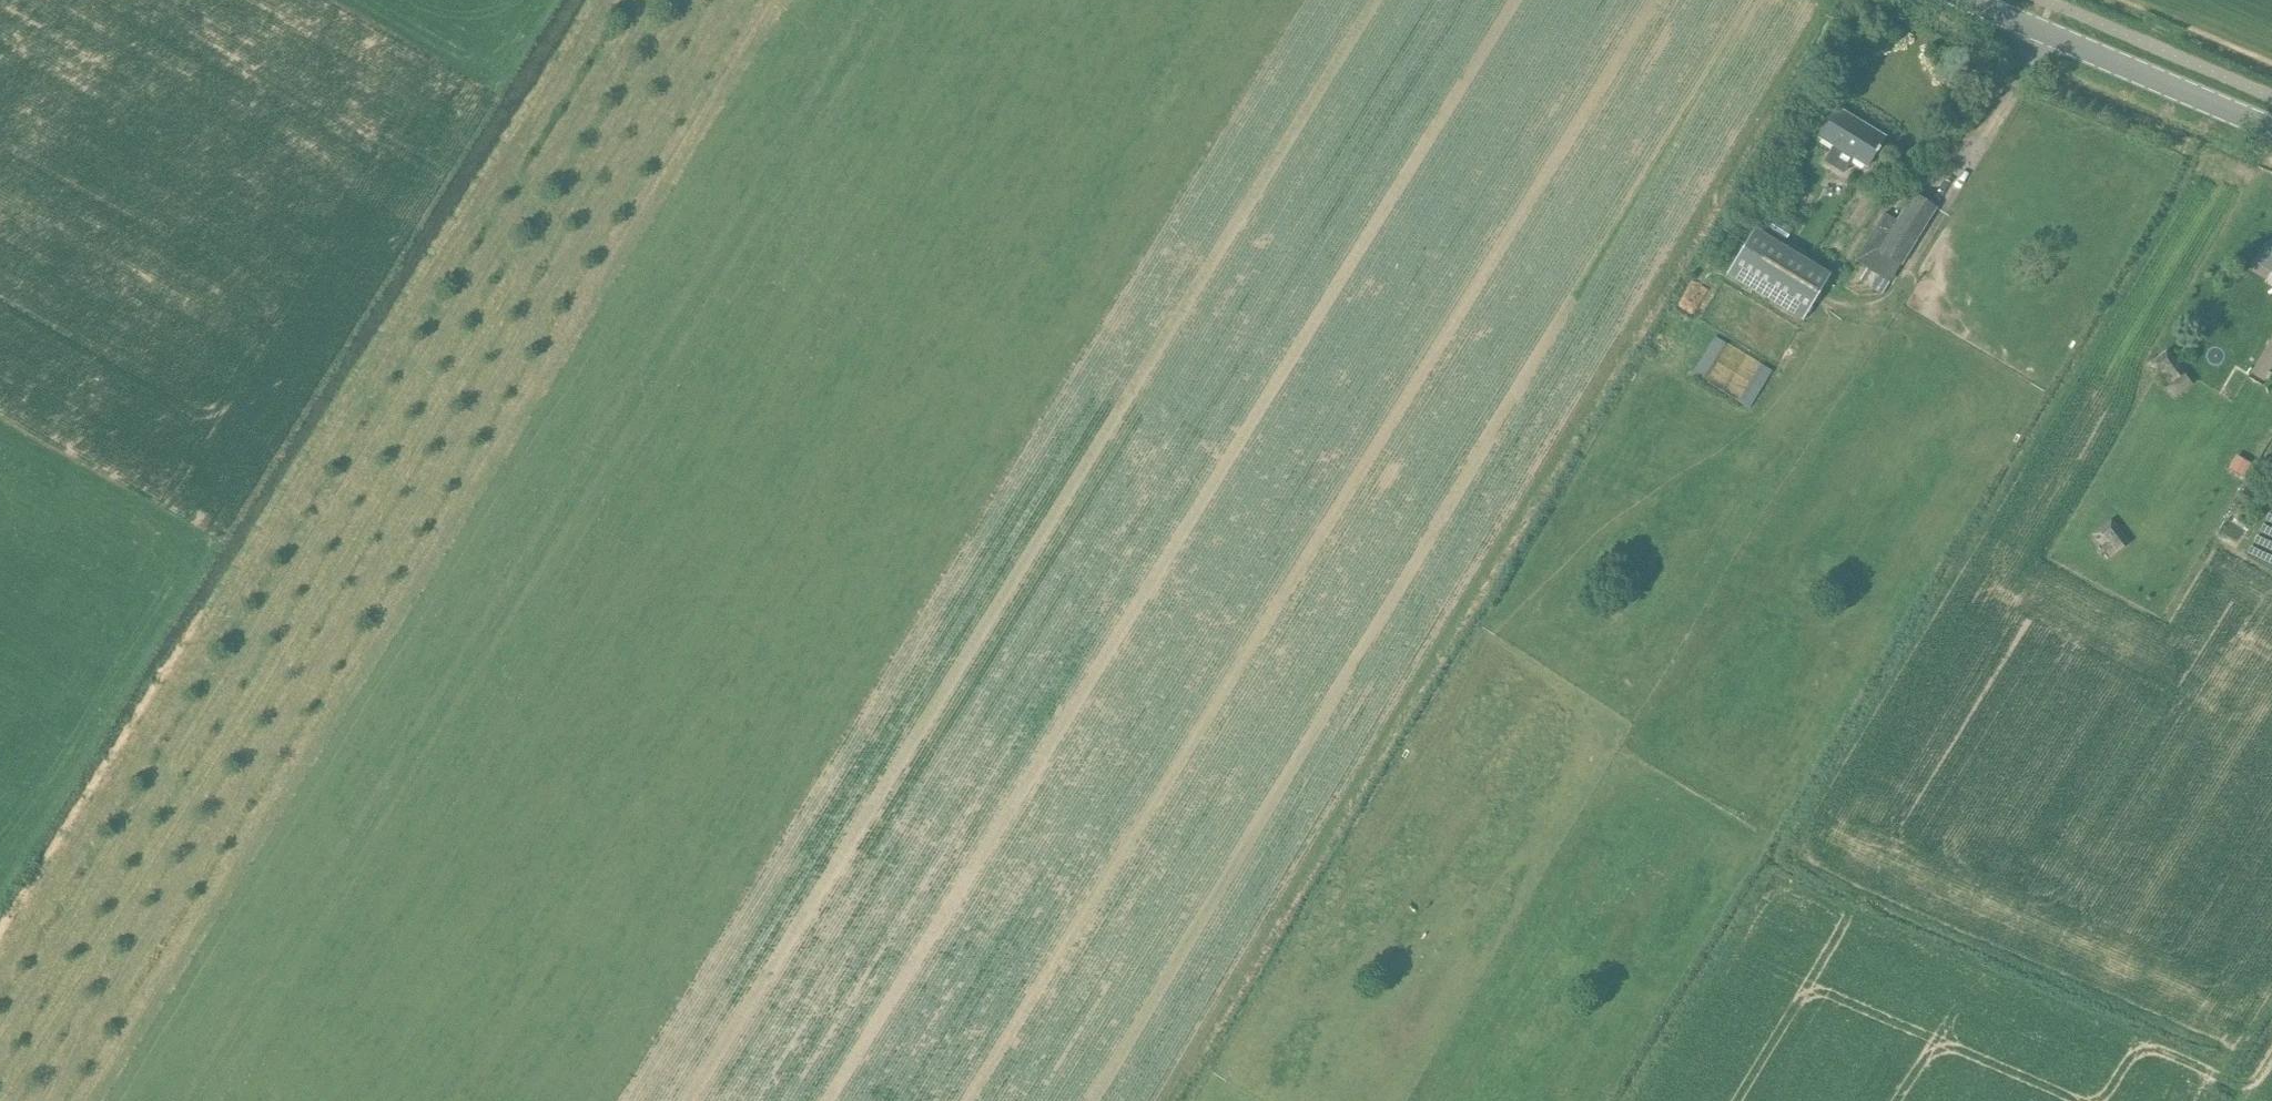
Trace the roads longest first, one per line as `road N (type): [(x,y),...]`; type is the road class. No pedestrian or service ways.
road 1 (tertiary): [(2271,133),(1961,0)]

